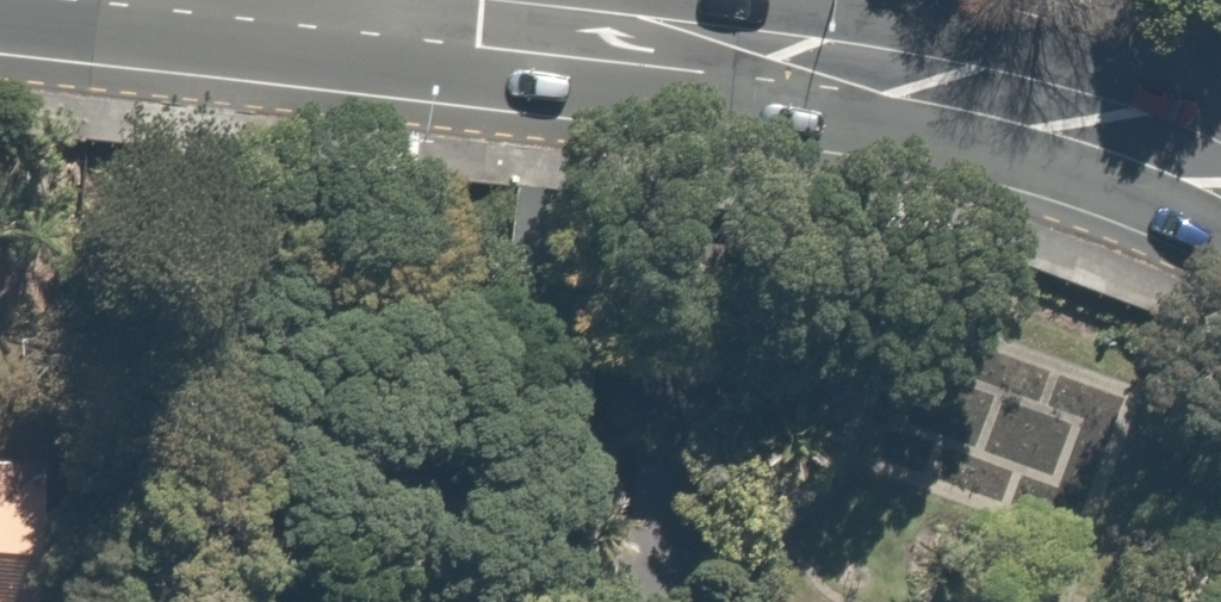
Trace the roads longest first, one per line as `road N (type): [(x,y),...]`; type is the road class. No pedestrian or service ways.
road 1 (secondary): [(1057,107),(914,77),(417,17)]
road 2 (secondary): [(1220,168),(1057,107)]
road 3 (residential): [(1057,107),(1220,92)]
road 4 (secondary): [(417,17),(273,0)]

